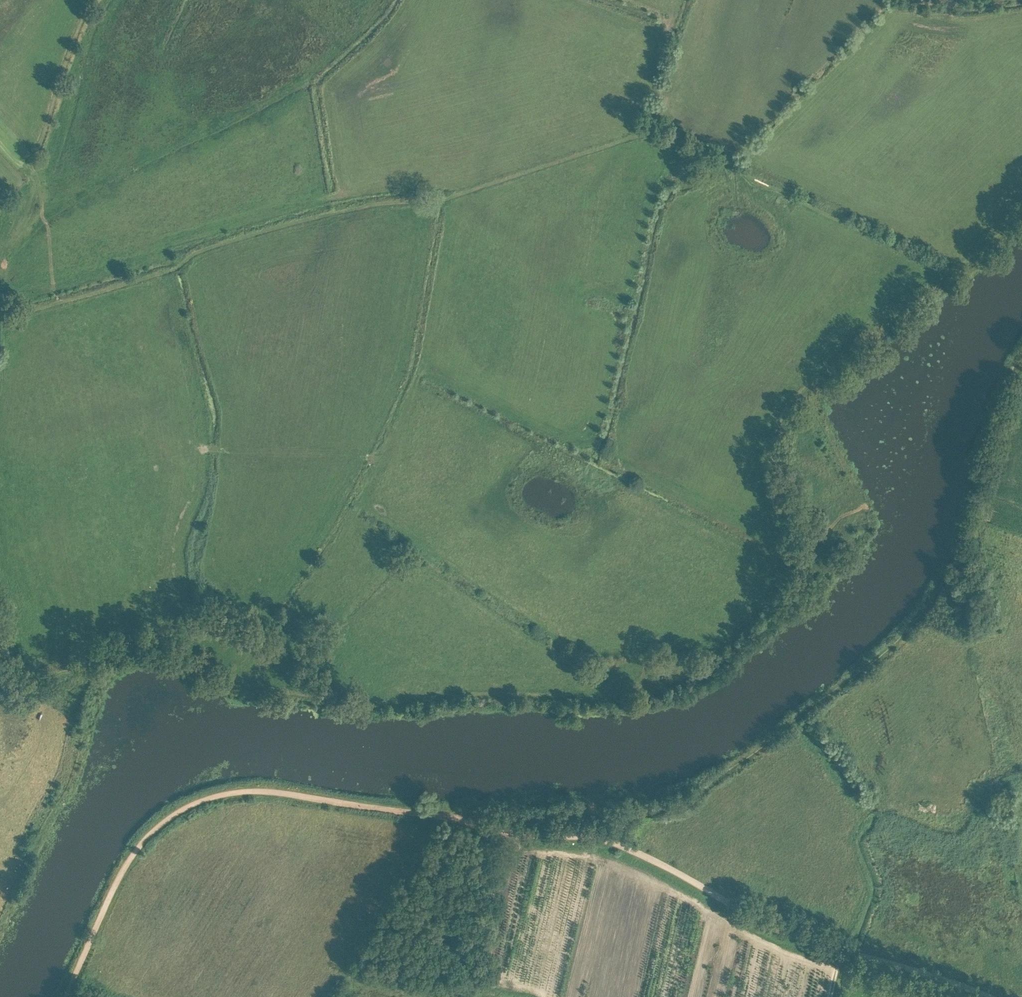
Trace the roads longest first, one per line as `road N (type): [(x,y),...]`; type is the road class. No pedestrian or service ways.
road 1 (track): [(616,845),(498,832),(470,816),(383,812),(267,791),(226,793),(187,806),(130,855),(65,996)]
road 2 (track): [(987,996),(780,930),(616,845)]

